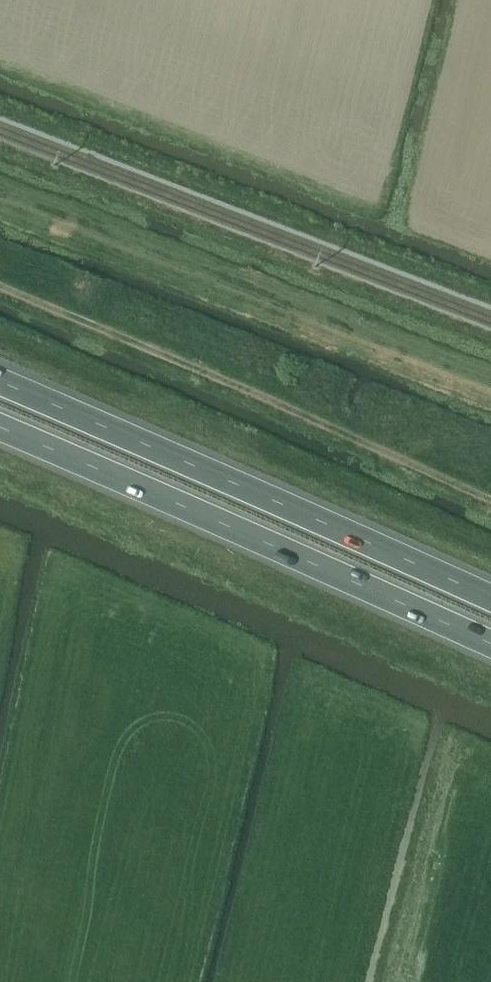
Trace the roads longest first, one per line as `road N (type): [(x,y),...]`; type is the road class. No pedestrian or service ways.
road 1 (track): [(0,281),(490,500)]
road 2 (trunk): [(490,599),(0,382)]
road 3 (trunk): [(0,428),(490,644)]

